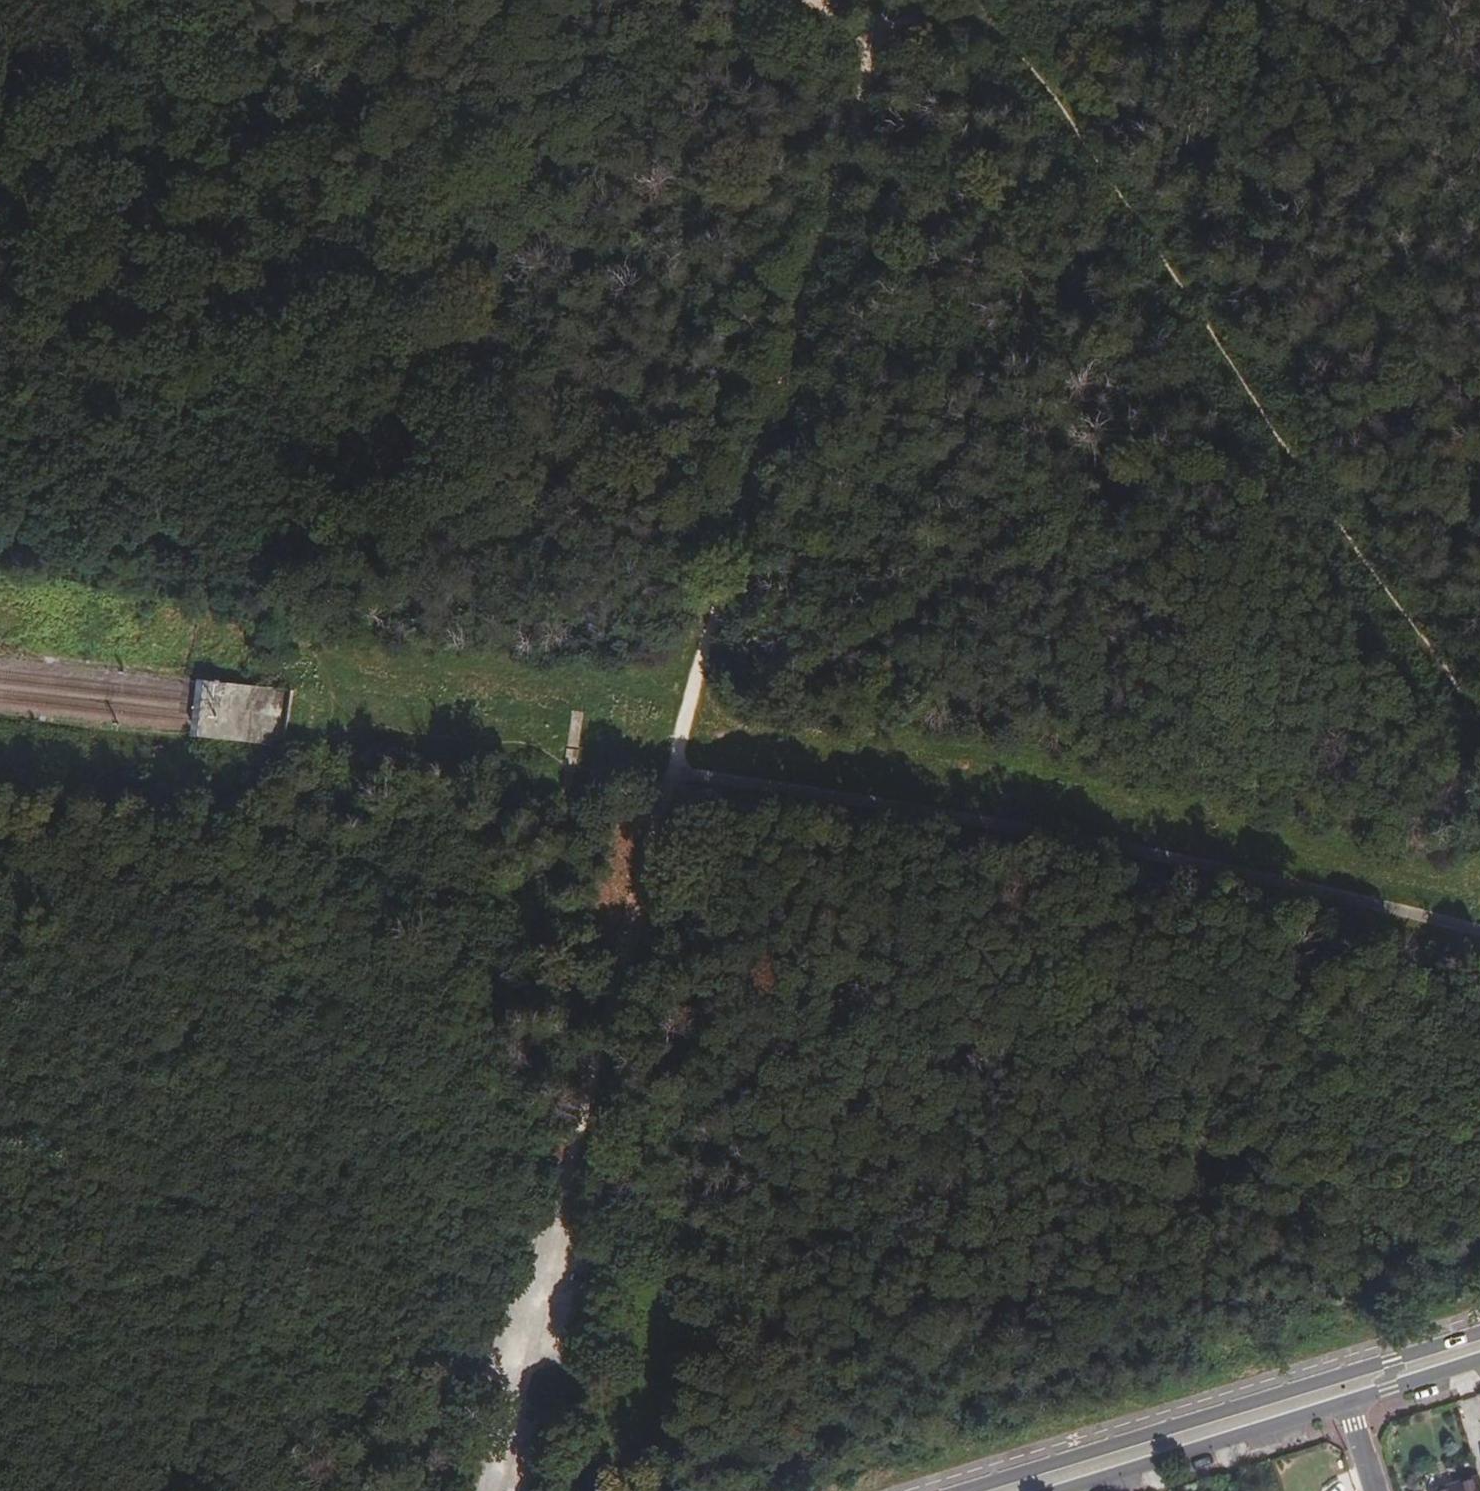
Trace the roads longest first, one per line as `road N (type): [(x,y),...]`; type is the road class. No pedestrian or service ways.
road 1 (track): [(986,0),(1479,725)]
road 2 (secondary): [(1479,1332),(961,1490)]
road 3 (secondary): [(1054,1490),(1341,1403)]
road 4 (secondary): [(1341,1403),(1479,1359)]

